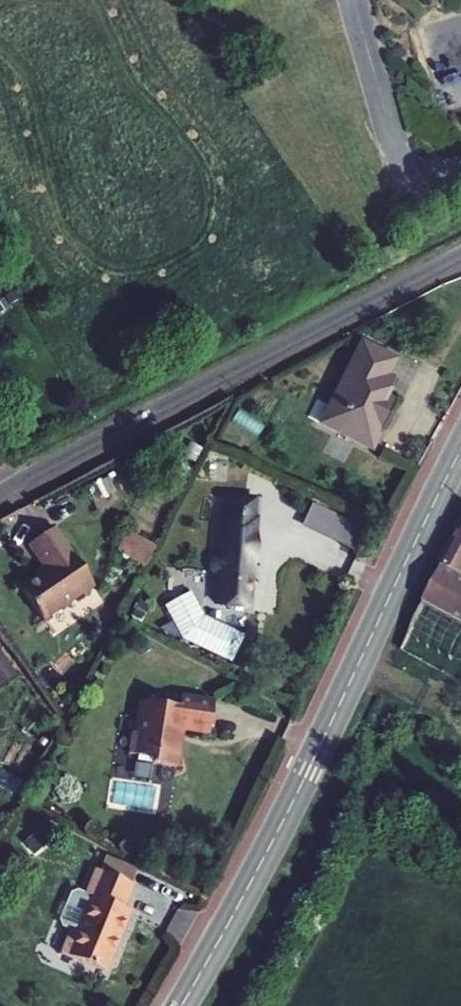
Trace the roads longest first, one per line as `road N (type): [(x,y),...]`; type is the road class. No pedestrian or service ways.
road 1 (tertiary): [(460,449),(309,771),(182,1005)]
road 2 (residential): [(460,253),(0,493)]

